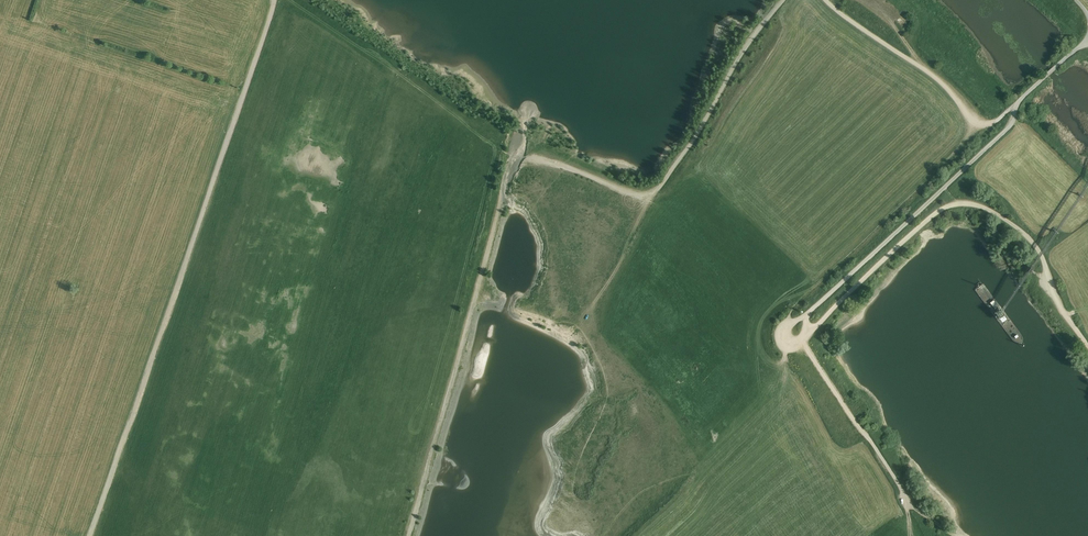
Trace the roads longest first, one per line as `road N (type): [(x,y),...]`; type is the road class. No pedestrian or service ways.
road 1 (track): [(1087,38),(1022,97),(999,137),(787,336),(796,348),(935,214),(975,205),(1032,241),(1087,342)]
road 2 (track): [(783,0),(655,193),(622,194),(534,162),(508,178),(408,535)]

